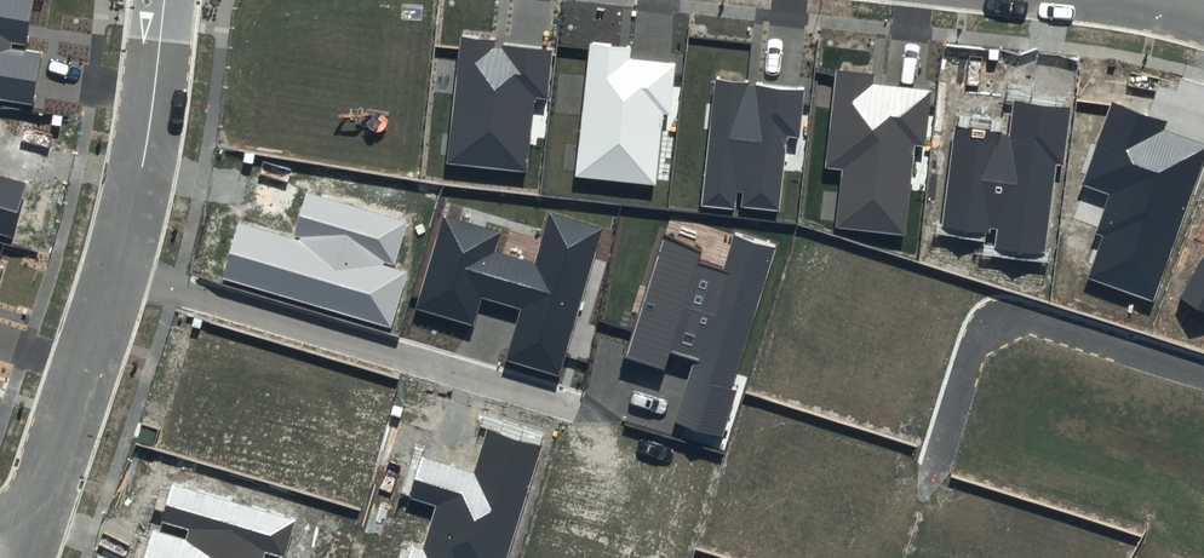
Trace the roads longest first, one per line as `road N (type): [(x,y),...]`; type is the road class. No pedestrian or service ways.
road 1 (residential): [(163,0),(129,223),(21,551)]

